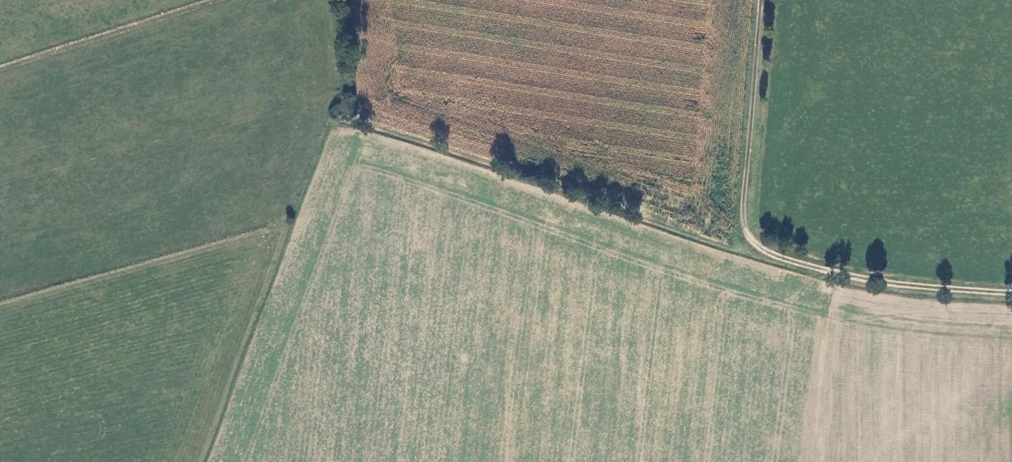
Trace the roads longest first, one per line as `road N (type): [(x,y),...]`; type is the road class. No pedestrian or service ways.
road 1 (track): [(1011,295),(812,270),(745,235),(742,194),(762,0)]

